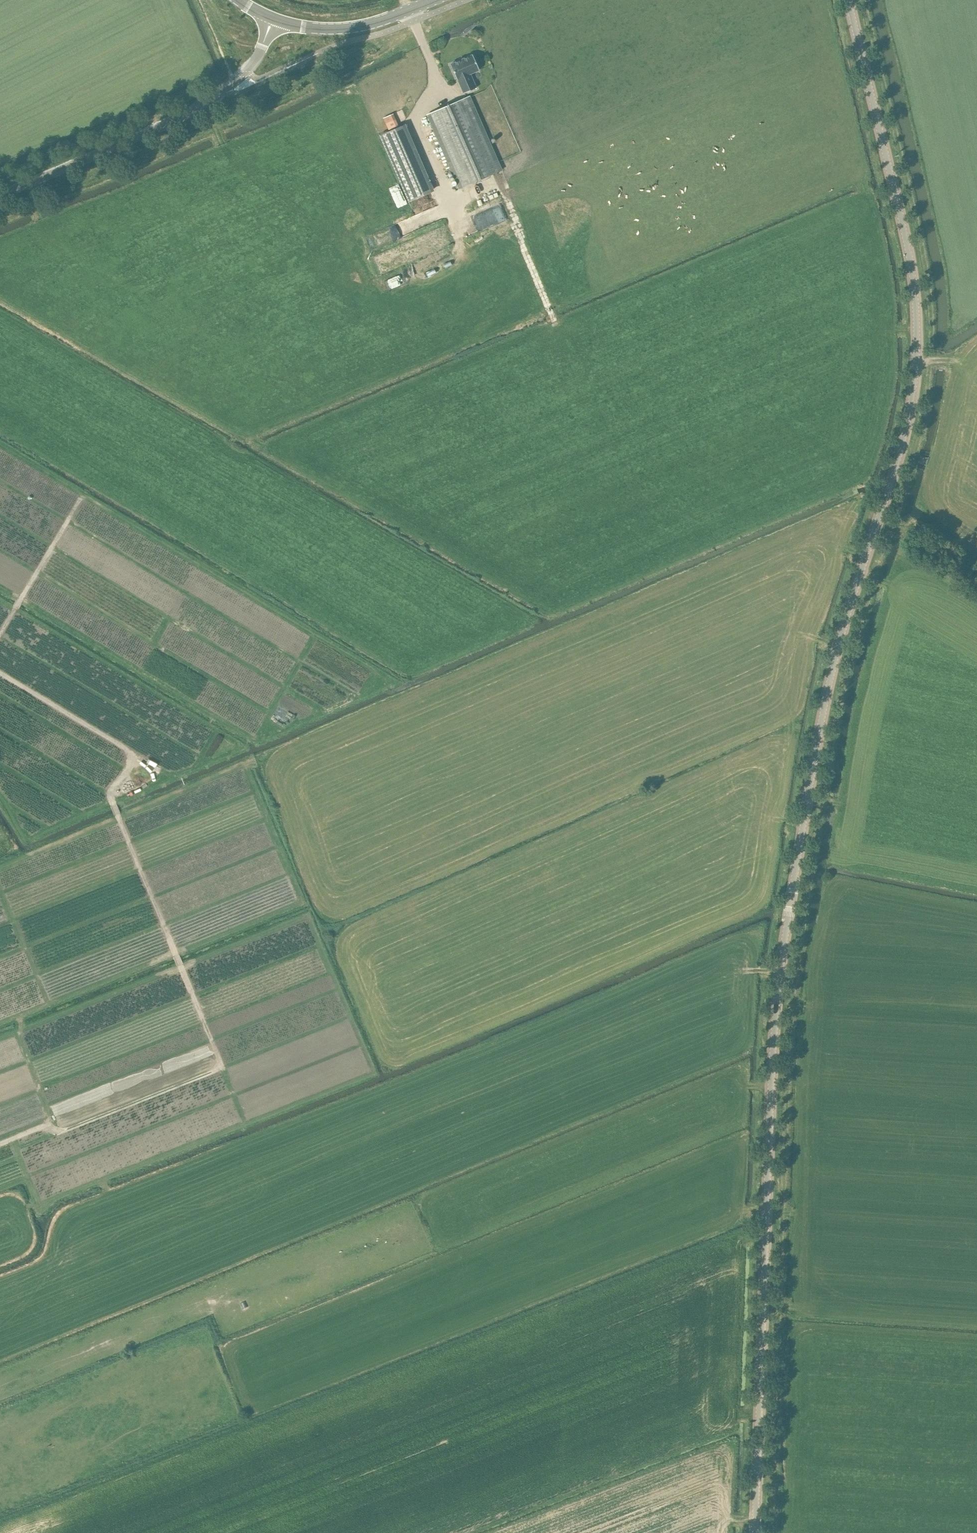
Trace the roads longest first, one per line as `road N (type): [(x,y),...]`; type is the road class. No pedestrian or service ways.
road 1 (secondary): [(755,1532),(782,950),(841,633),(908,420),(916,355),(909,253),(848,0)]
road 2 (unclassified): [(0,195),(225,95),(251,68),(275,19)]
road 3 (secondary): [(275,19),(316,29),(359,27),(434,0)]

